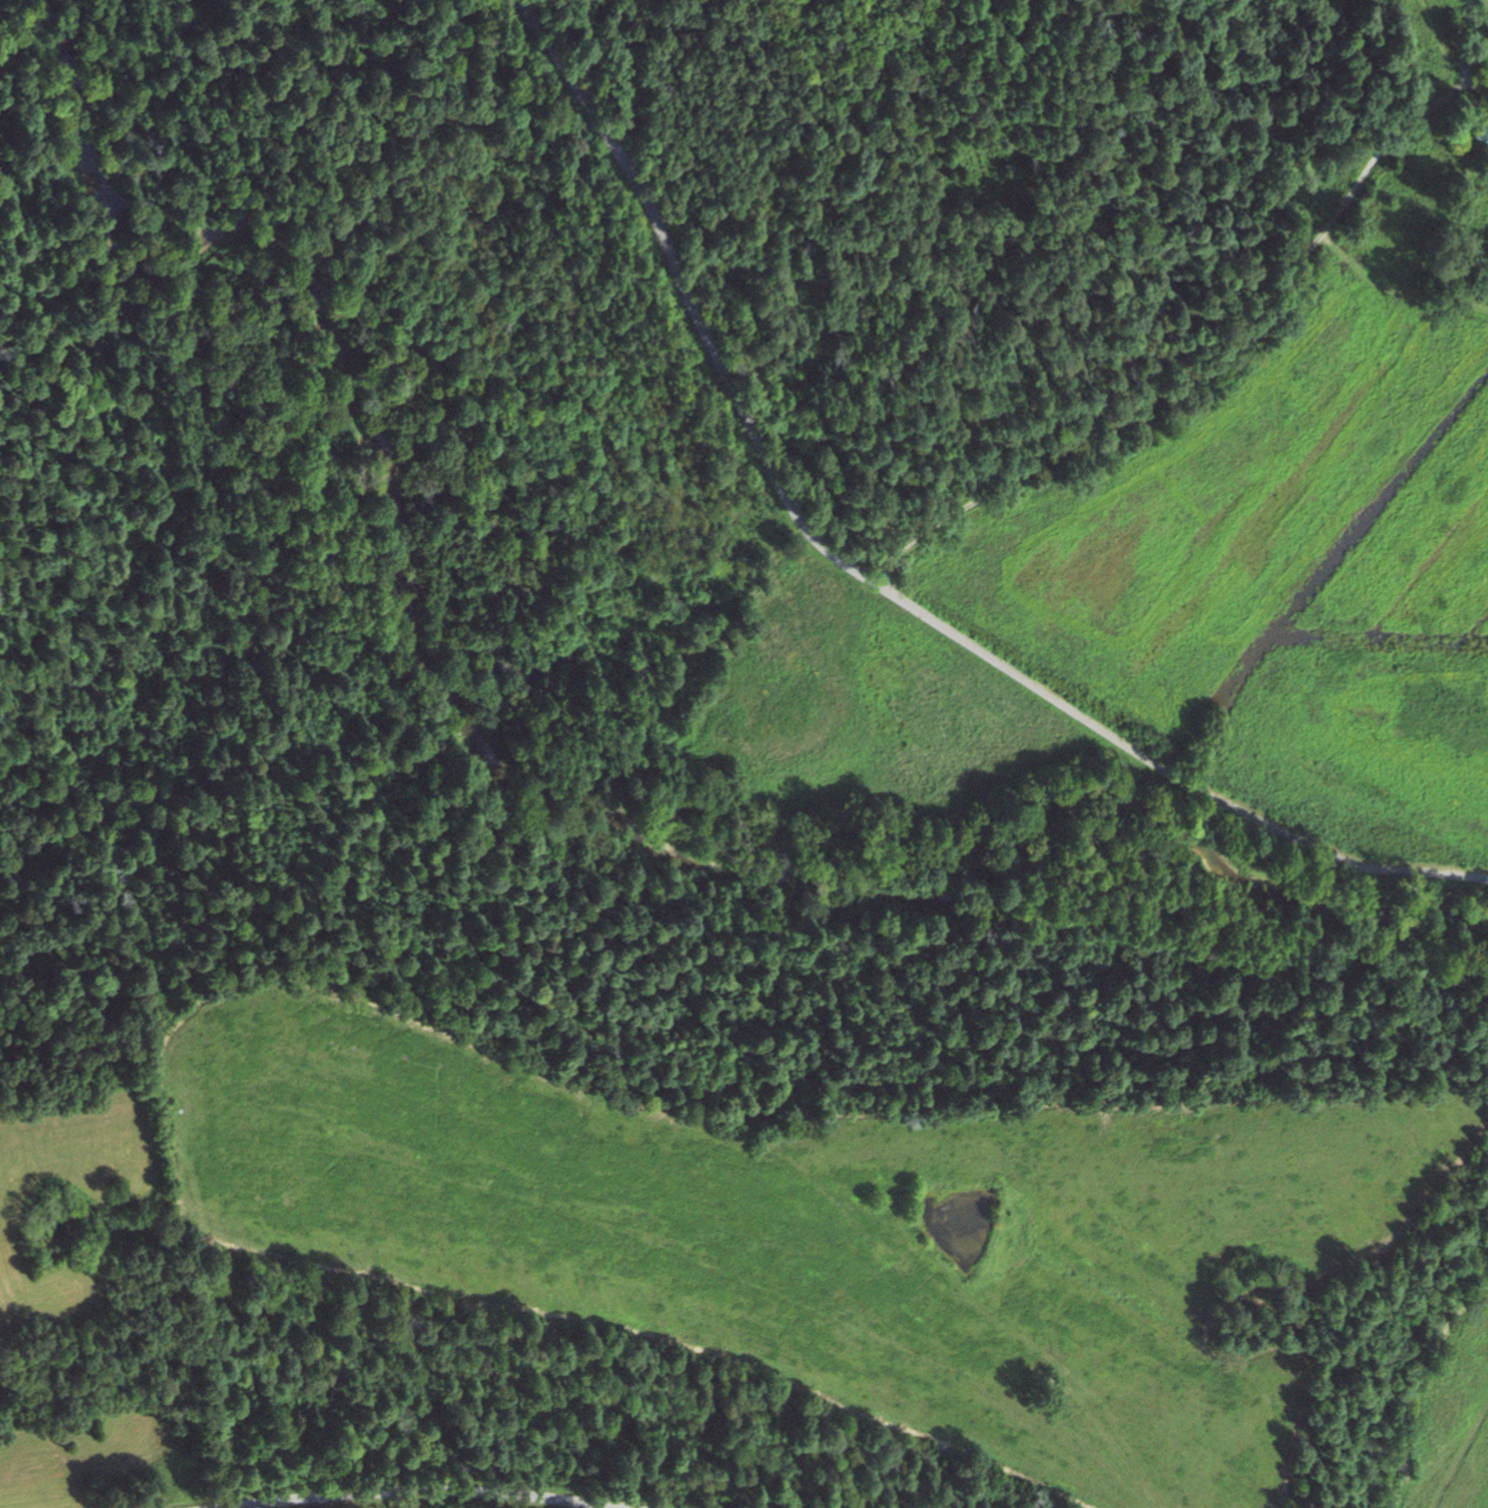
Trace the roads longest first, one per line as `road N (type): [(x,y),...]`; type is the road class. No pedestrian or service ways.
road 1 (residential): [(1487,879),(1358,863),(1213,798),(821,544),(709,345),(643,187),(519,0)]
road 2 (tertiary): [(233,1507),(426,1490),(628,1507)]

